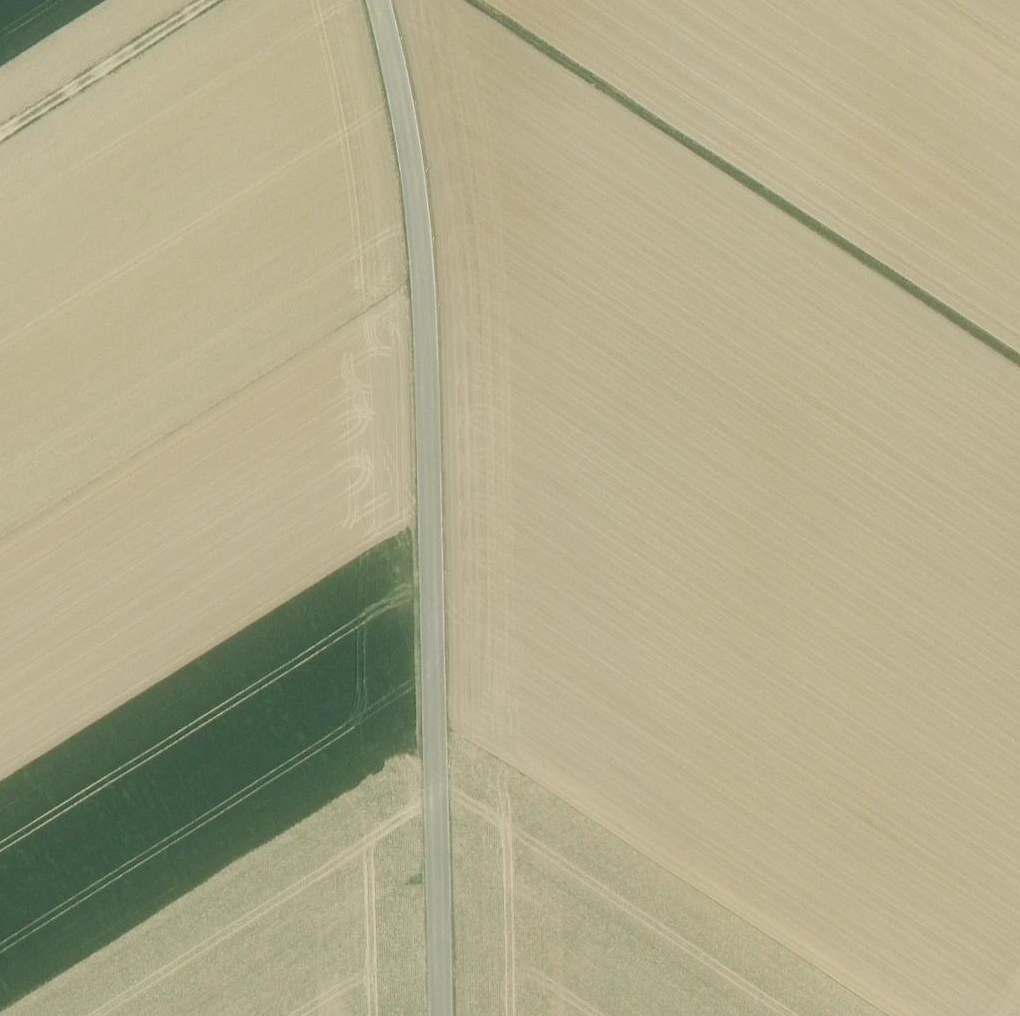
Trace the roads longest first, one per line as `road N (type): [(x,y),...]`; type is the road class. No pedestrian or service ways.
road 1 (unclassified): [(442,1015),(425,264),(380,0)]
road 2 (track): [(1019,371),(458,0)]
road 3 (track): [(0,133),(209,0)]

